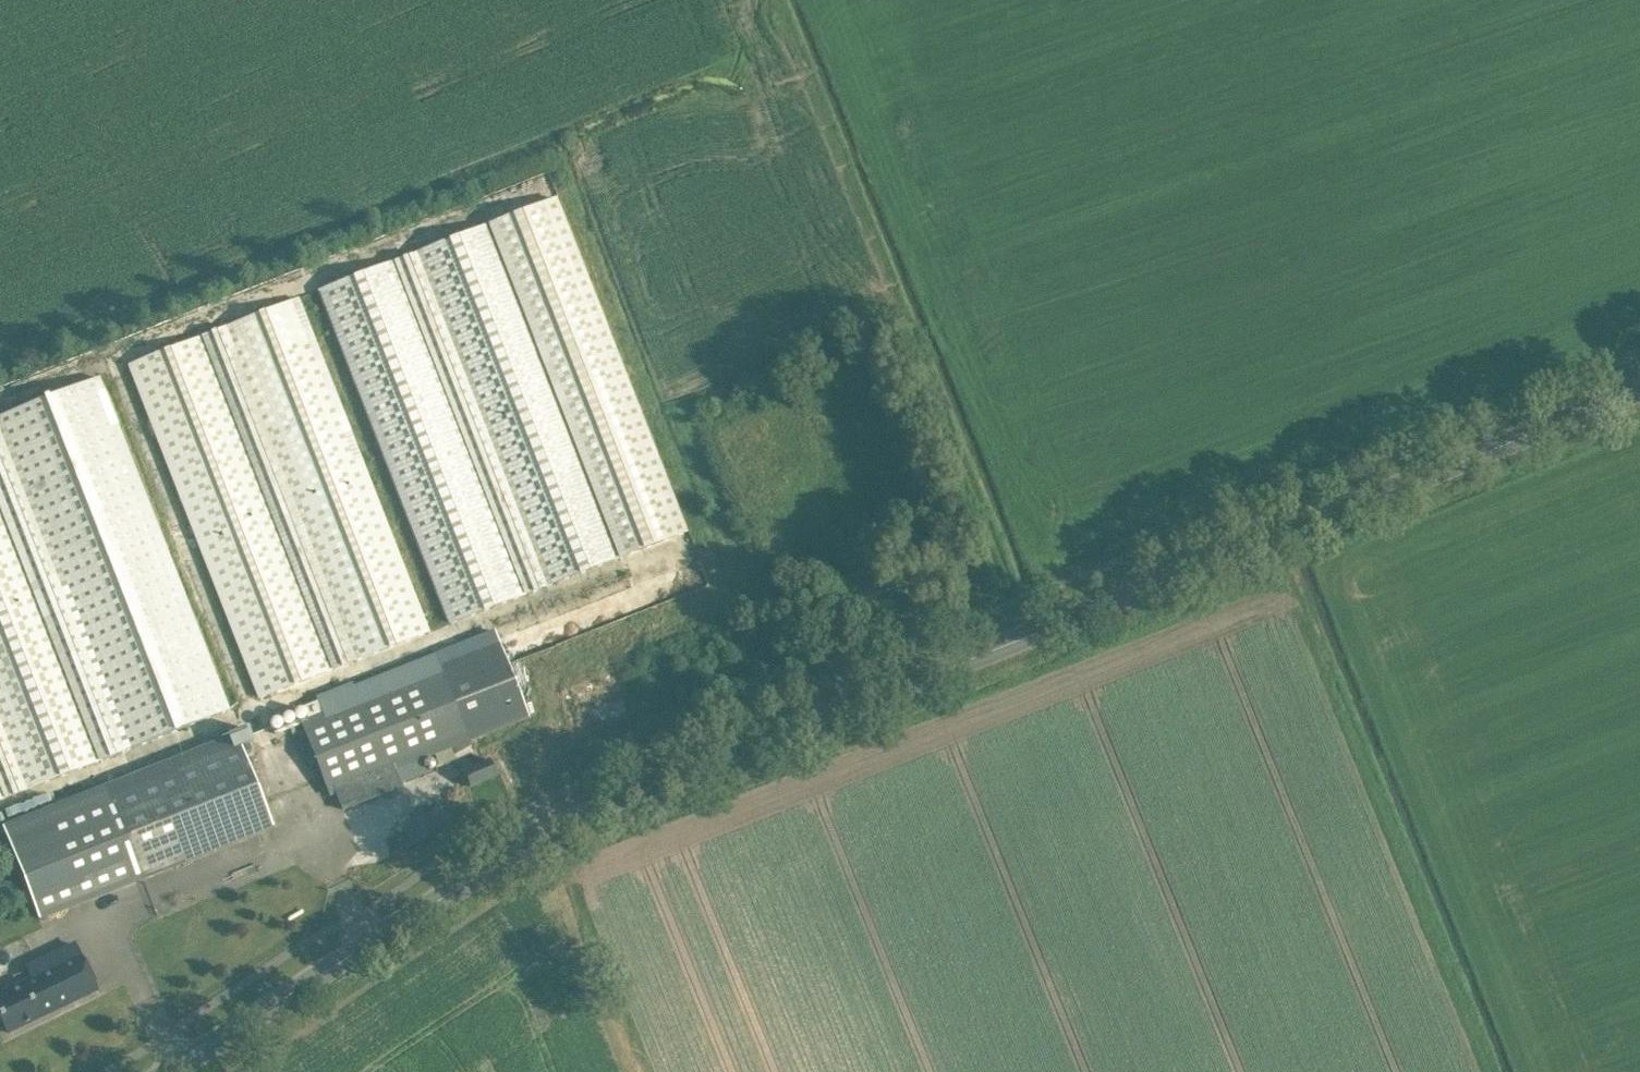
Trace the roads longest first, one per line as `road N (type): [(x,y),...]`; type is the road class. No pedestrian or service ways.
road 1 (tertiary): [(158,1071),(455,885),(651,777),(1639,382)]

